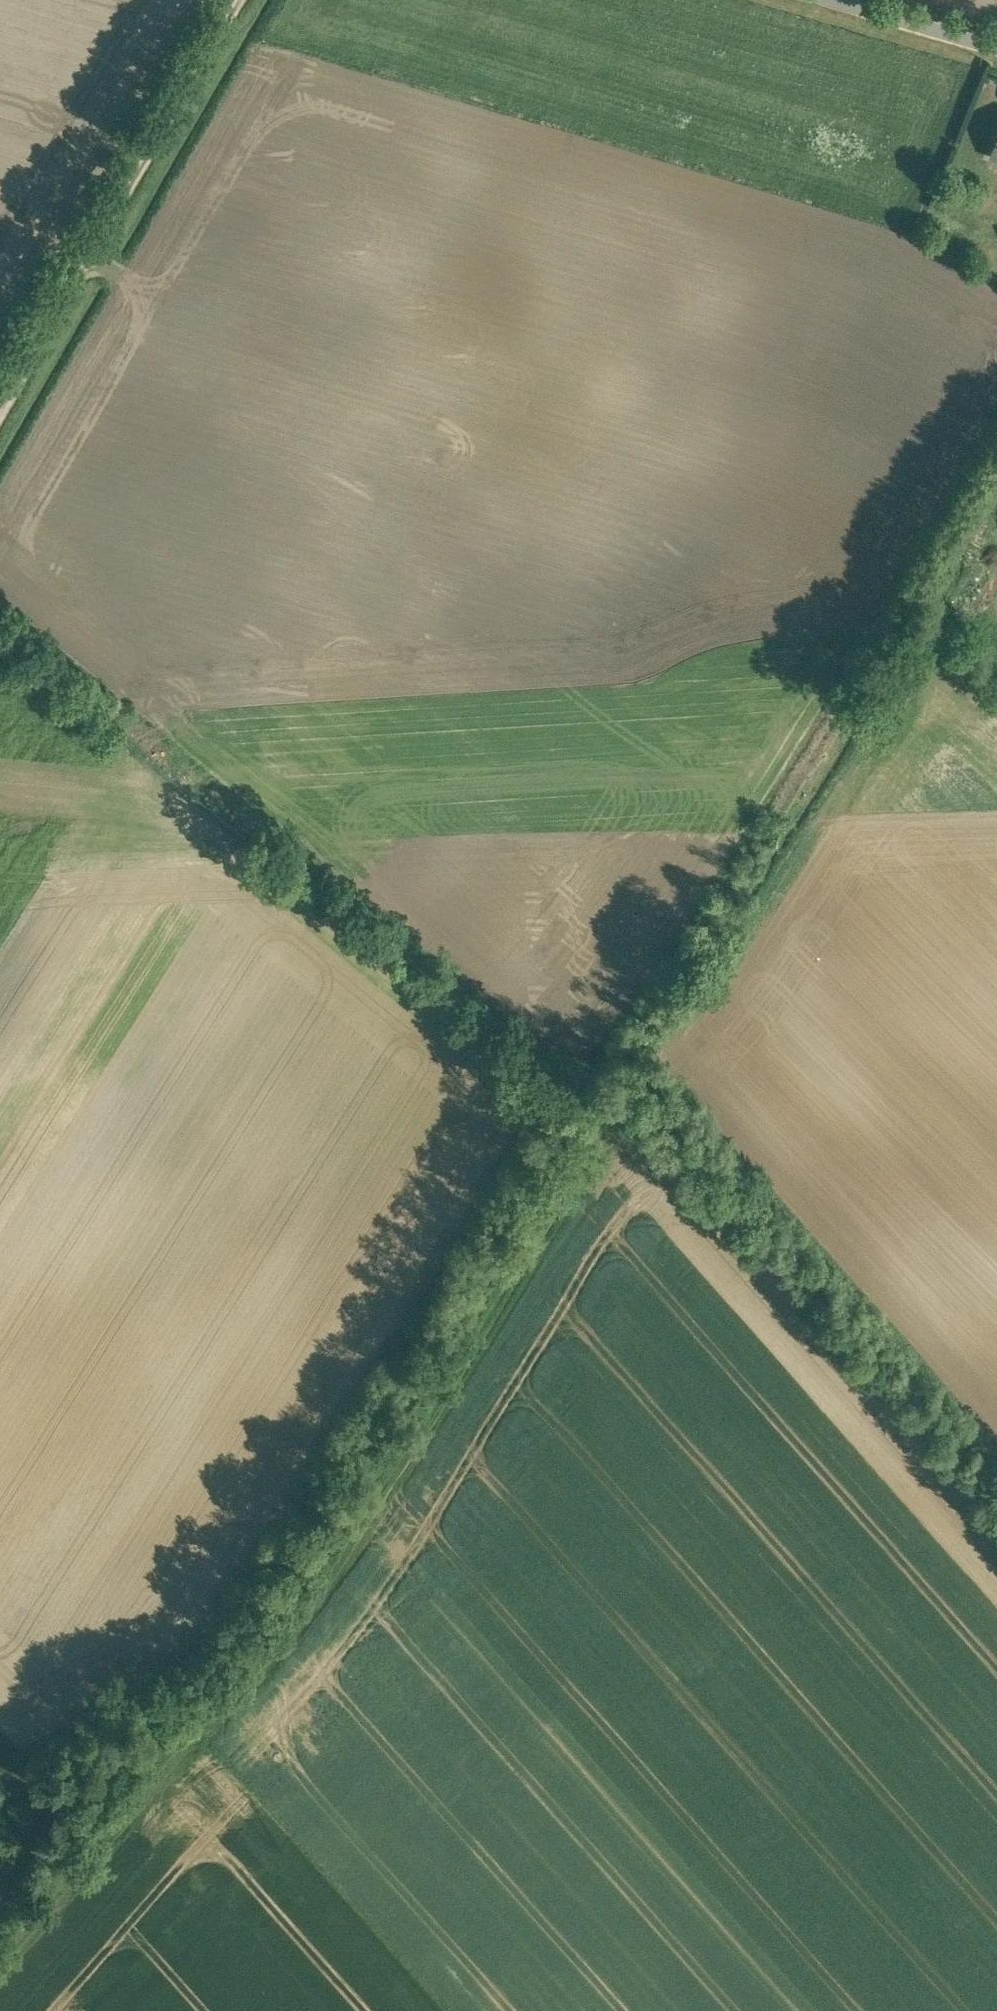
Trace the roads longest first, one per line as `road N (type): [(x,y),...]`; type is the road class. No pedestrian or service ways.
road 1 (track): [(0,406),(240,0)]
road 2 (unclassified): [(822,0),(996,50)]

